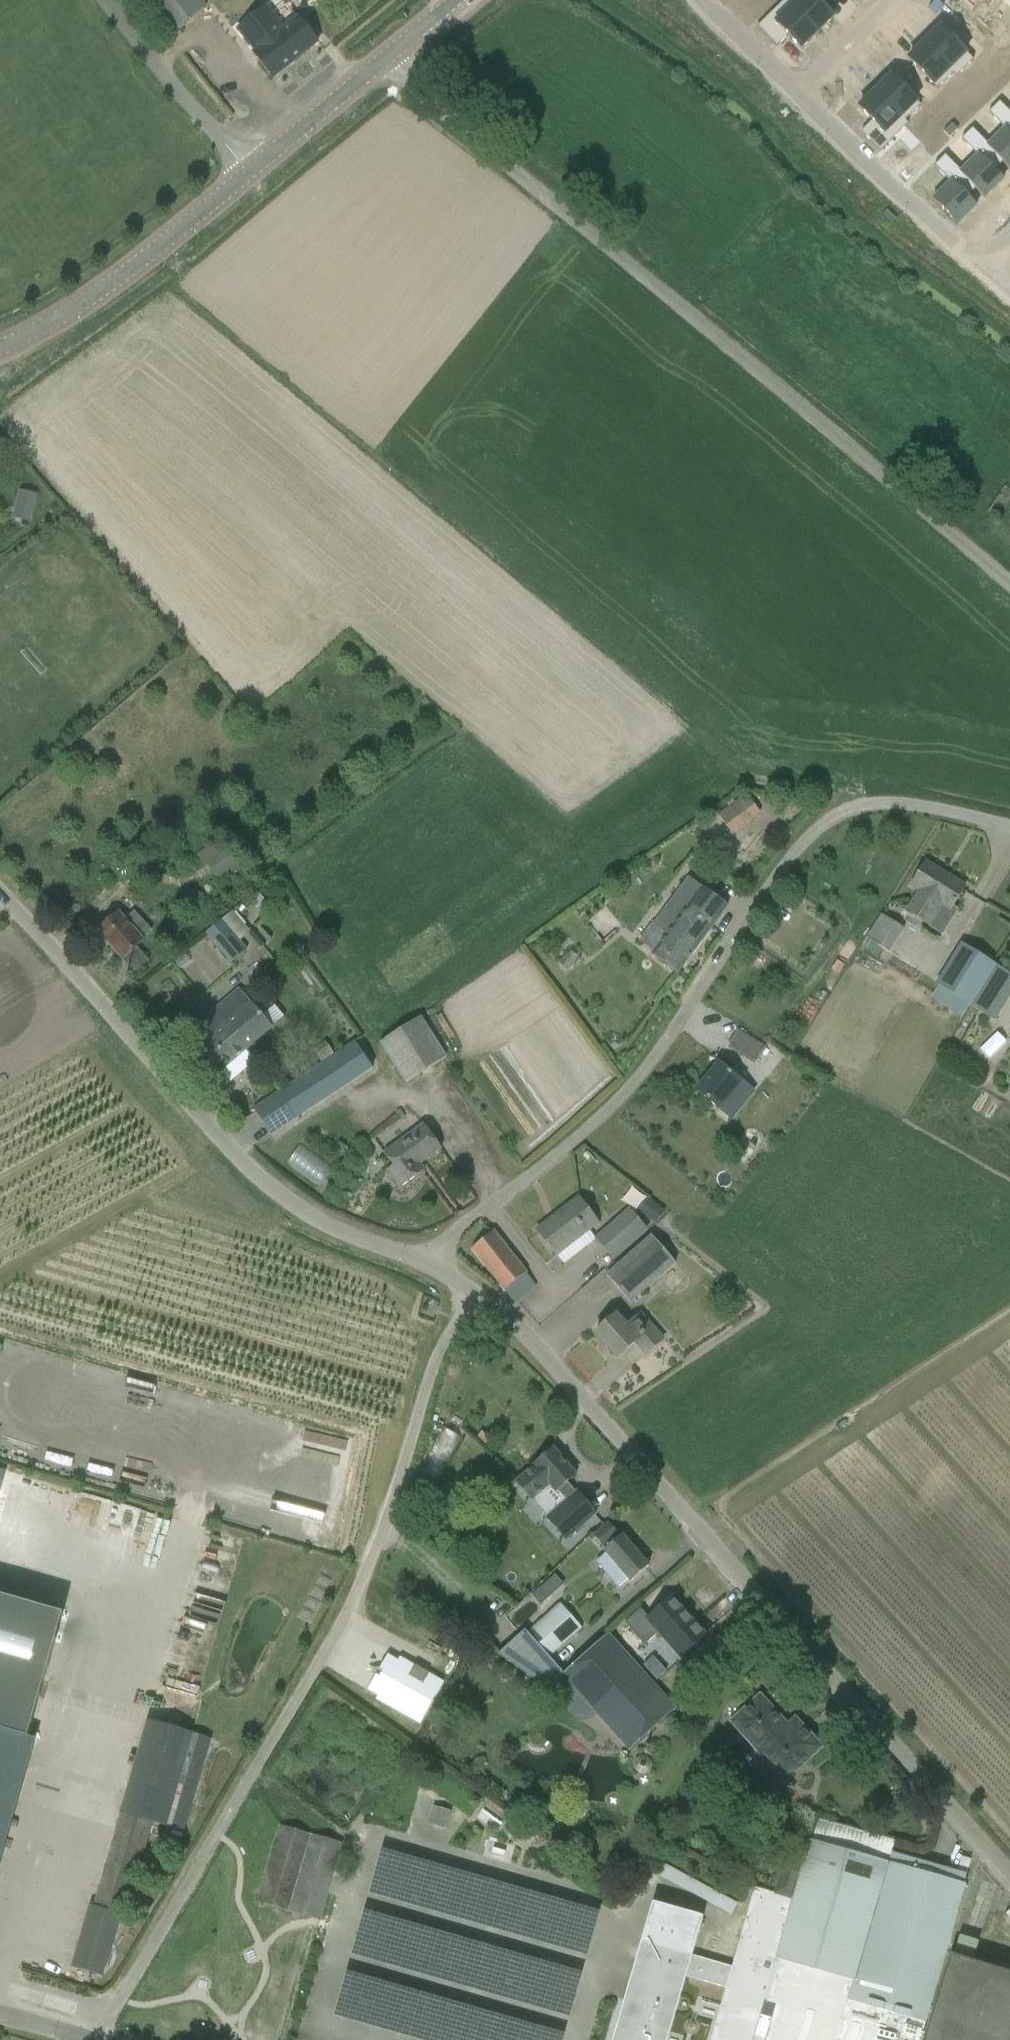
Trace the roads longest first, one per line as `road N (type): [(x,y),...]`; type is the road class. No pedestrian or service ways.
road 1 (unclassified): [(102,2039),(348,1614),(441,1355),(474,1295)]
road 2 (unclassified): [(1009,589),(380,65)]
road 3 (unclassified): [(1009,1874),(527,1338),(474,1295)]
road 4 (unclassified): [(1009,828),(880,805),(845,814),(811,838),(617,1103),(447,1238),(431,1268)]
road 5 (unclassified): [(431,1268),(299,1212),(233,1156),(0,889)]
road 6 (tertiary): [(0,348),(57,322),(139,266),(250,174)]
road 7 (residential): [(800,95),(985,269)]
road 8 (unclassified): [(250,174),(103,0)]
road 9 (tertiary): [(250,174),(380,65)]
road 10 (residential): [(800,95),(901,0)]
road 11 (residential): [(705,0),(800,95)]

